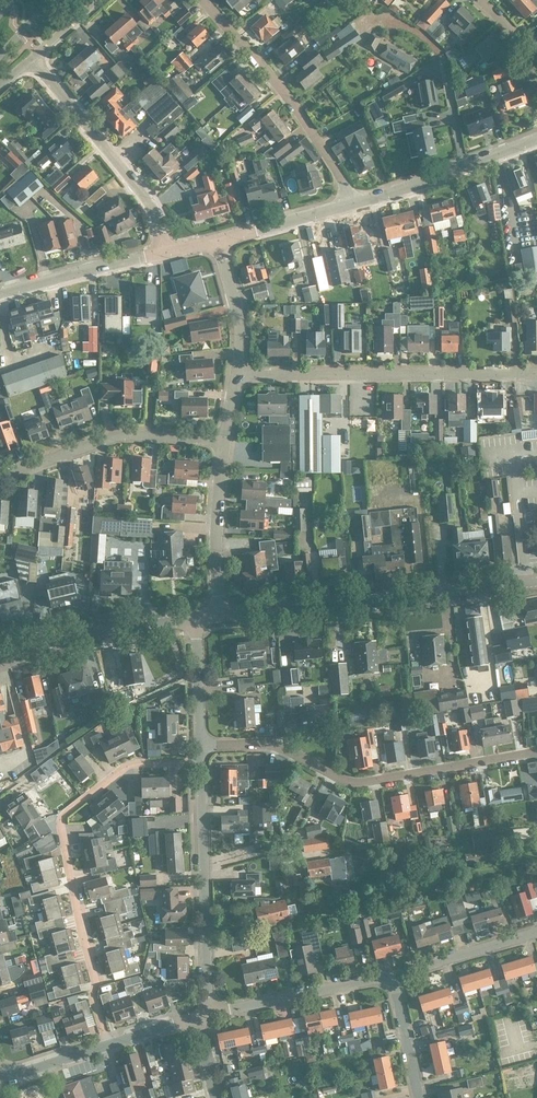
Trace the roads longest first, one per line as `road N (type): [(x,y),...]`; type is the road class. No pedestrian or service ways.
road 1 (residential): [(200,764),(130,771),(67,813),(60,833),(109,1049)]
road 2 (residential): [(536,751),(360,783),(266,744),(200,745)]
road 3 (residential): [(220,615),(536,582)]
road 4 (residential): [(237,375),(536,373)]
road 5 (residential): [(348,208),(343,179),(302,116),(201,0)]
road 6 (residential): [(209,1022),(200,764)]
road 7 (residential): [(166,252),(152,207),(30,58)]
road 8 (residential): [(0,476),(122,435),(221,440)]
road 9 (residential): [(0,656),(196,617)]
road 10 (residential): [(392,982),(209,1022)]
road 11 (residential): [(461,169),(440,59),(384,28)]
road 12 (residential): [(220,615),(221,440)]
road 13 (residential): [(166,252),(0,295)]
road 14 (residential): [(536,935),(392,982)]
road 15 (residential): [(237,375),(241,319),(219,242)]
road 16 (residential): [(348,208),(219,242)]
road 17 (residential): [(200,745),(196,617)]

